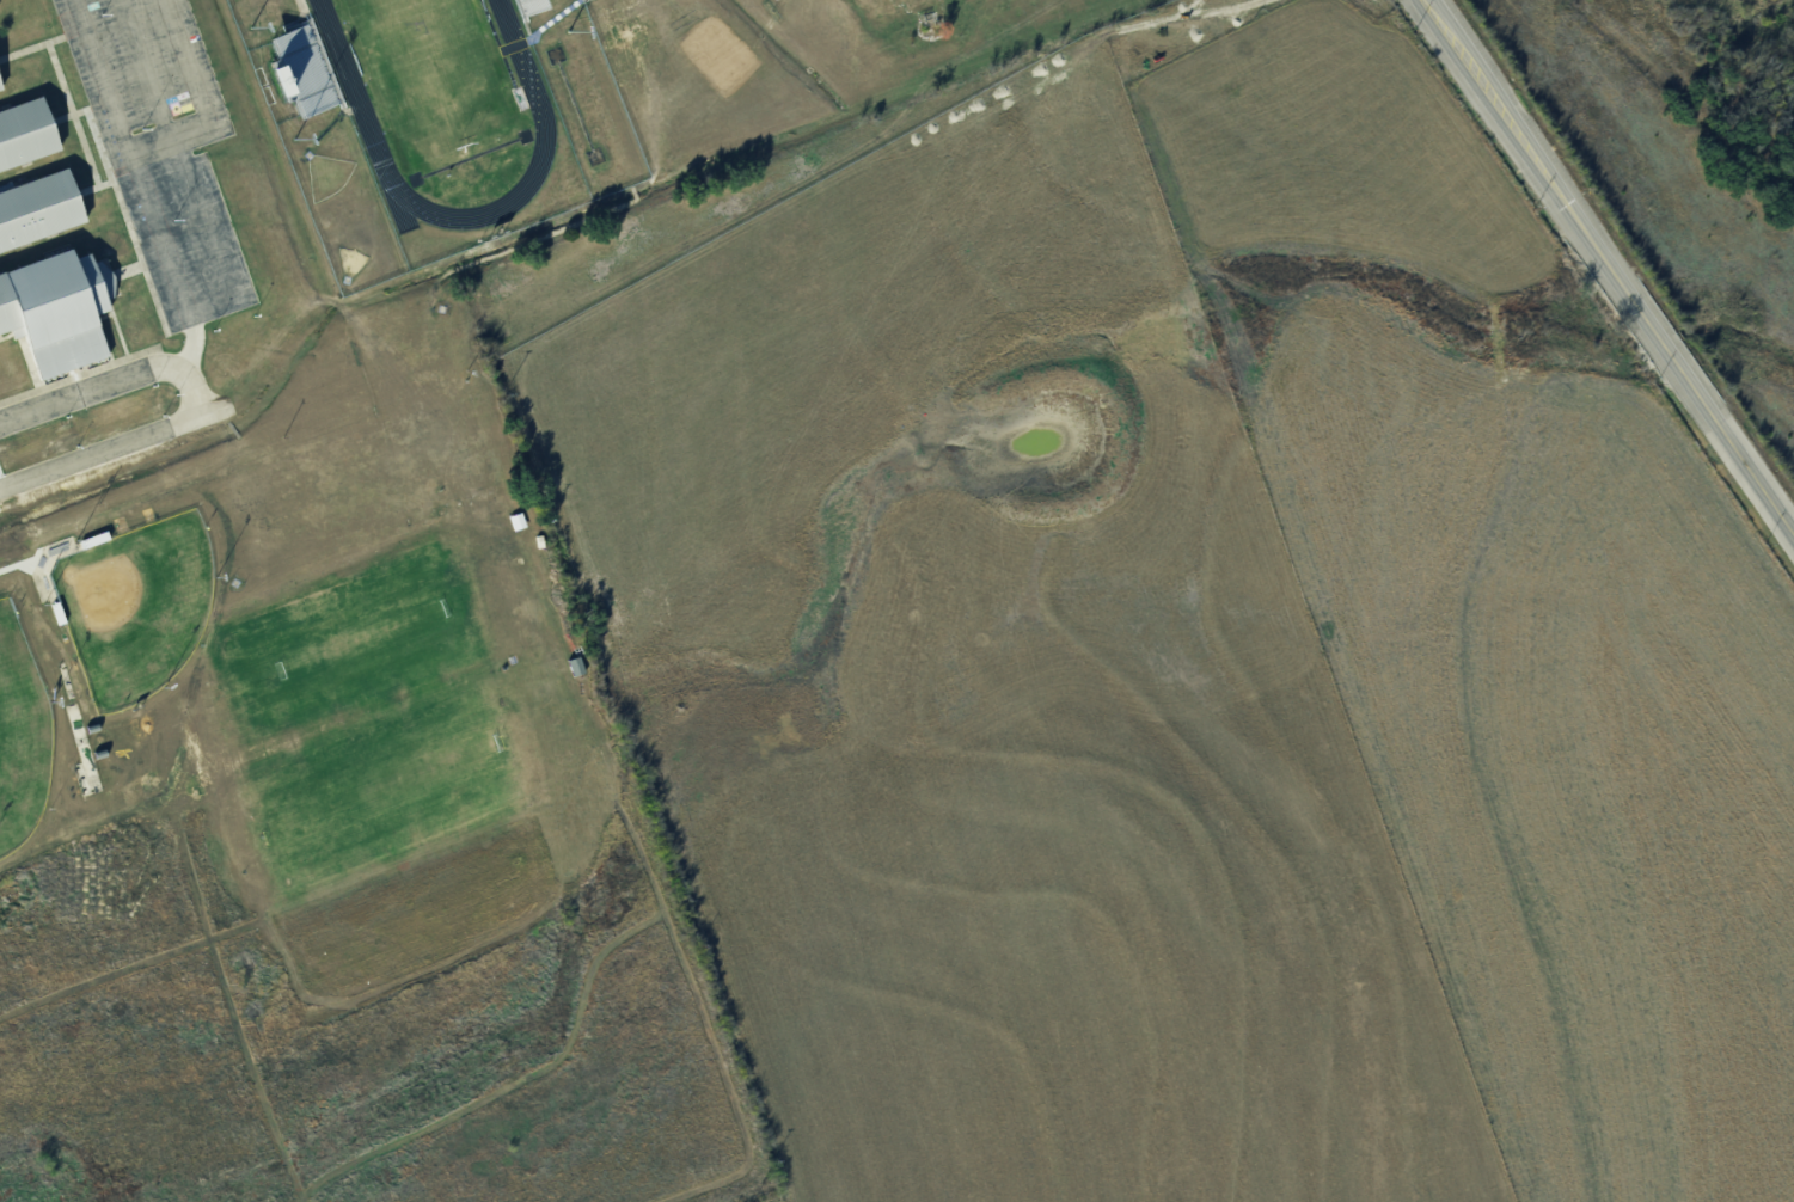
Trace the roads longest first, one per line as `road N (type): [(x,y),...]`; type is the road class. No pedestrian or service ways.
road 1 (secondary): [(1793,533),(1426,0)]

